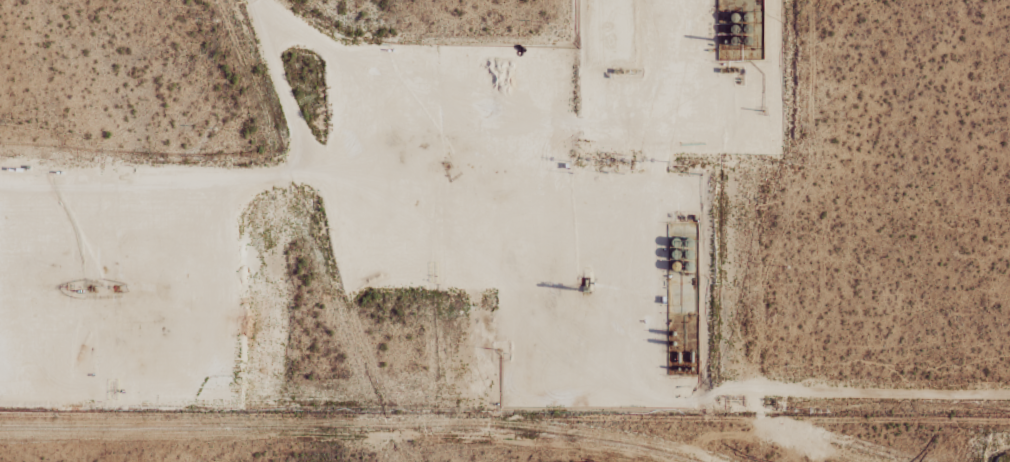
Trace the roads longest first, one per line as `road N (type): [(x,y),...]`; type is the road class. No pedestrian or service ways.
road 1 (residential): [(0,412),(739,417)]
road 2 (residential): [(259,0),(273,36),(337,44),(739,417)]

